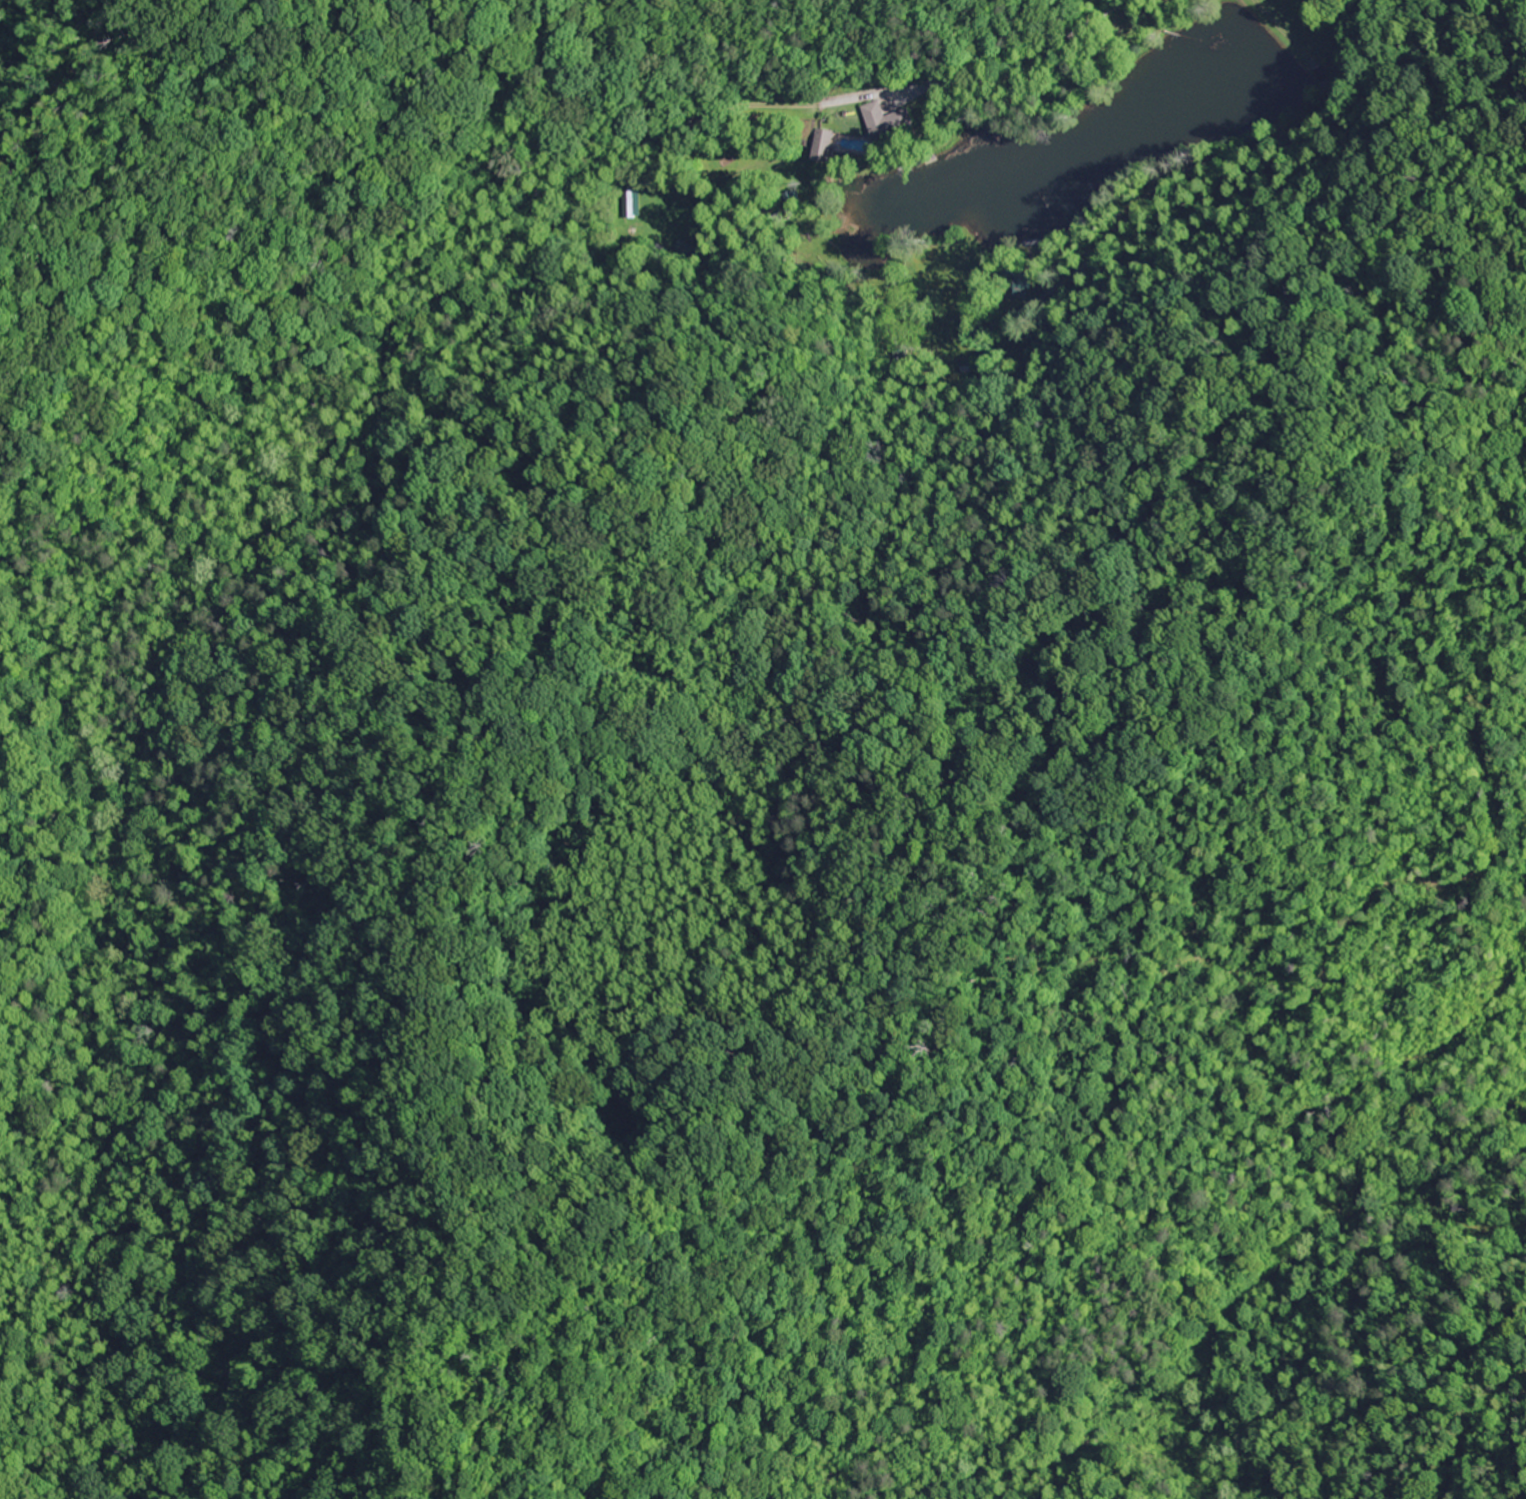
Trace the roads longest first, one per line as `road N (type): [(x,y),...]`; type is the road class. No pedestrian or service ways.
road 1 (residential): [(1101,0),(1008,59),(861,86),(675,79),(657,86),(636,160),(644,190),(664,225),(798,263),(828,278),(863,315),(968,323),(1056,304),(1078,292),(1141,216),(1179,189),(1294,158),(1334,130),(1344,93),(1273,0)]

